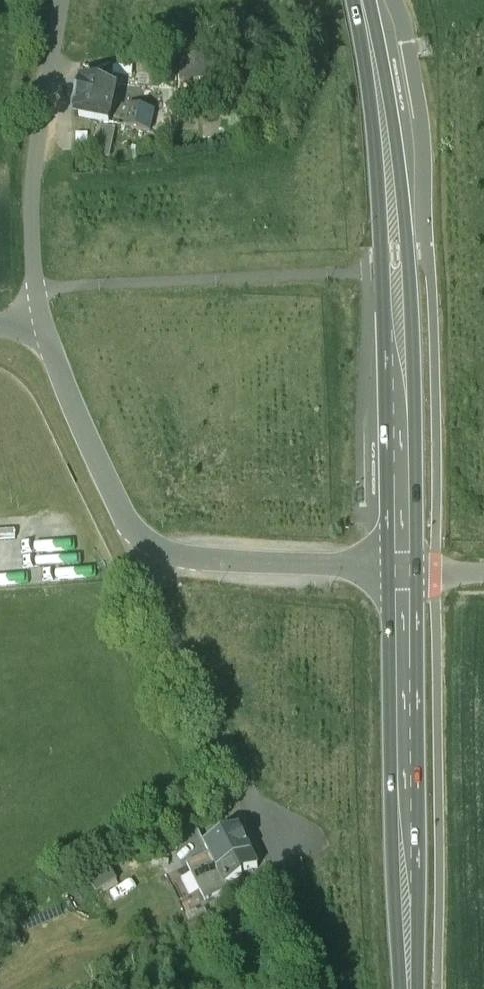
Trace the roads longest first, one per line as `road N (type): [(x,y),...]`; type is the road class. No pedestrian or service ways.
road 1 (secondary): [(402,564),(395,250),(362,0)]
road 2 (secondary): [(409,988),(402,564)]
road 3 (residential): [(46,325),(32,228),(35,160),(63,0)]
road 4 (unclassified): [(402,564),(187,555),(150,544)]
road 5 (residential): [(46,325),(119,508),(150,544)]

